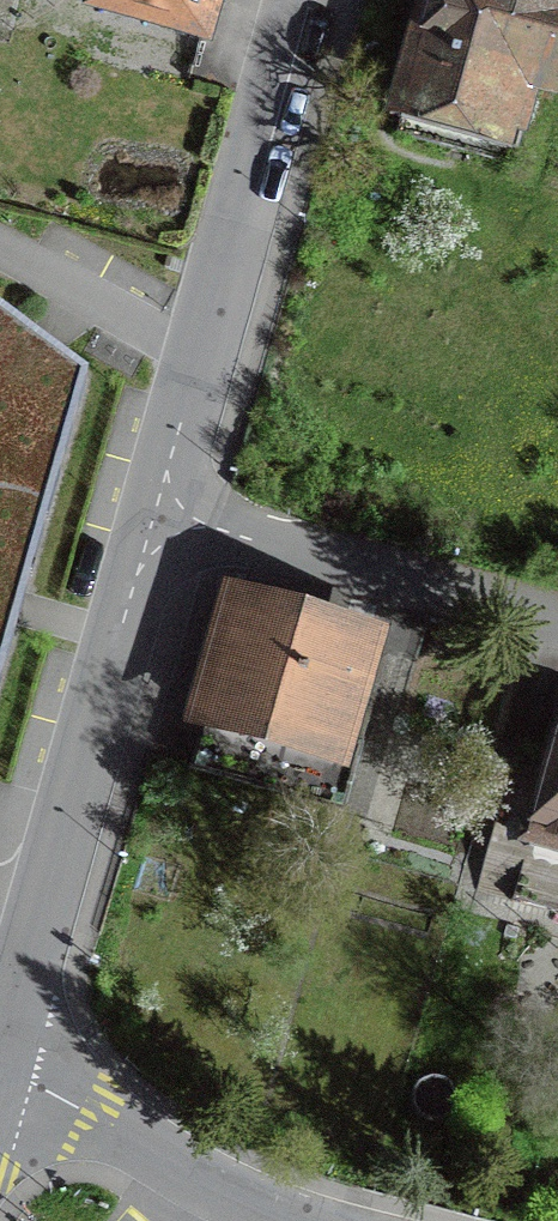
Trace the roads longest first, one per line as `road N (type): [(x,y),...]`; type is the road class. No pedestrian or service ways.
road 1 (tertiary): [(156,512),(2,1066)]
road 2 (tertiary): [(298,0),(156,512)]
road 3 (residential): [(156,512),(557,624)]
road 4 (residential): [(2,1066),(100,1123),(326,1220)]

